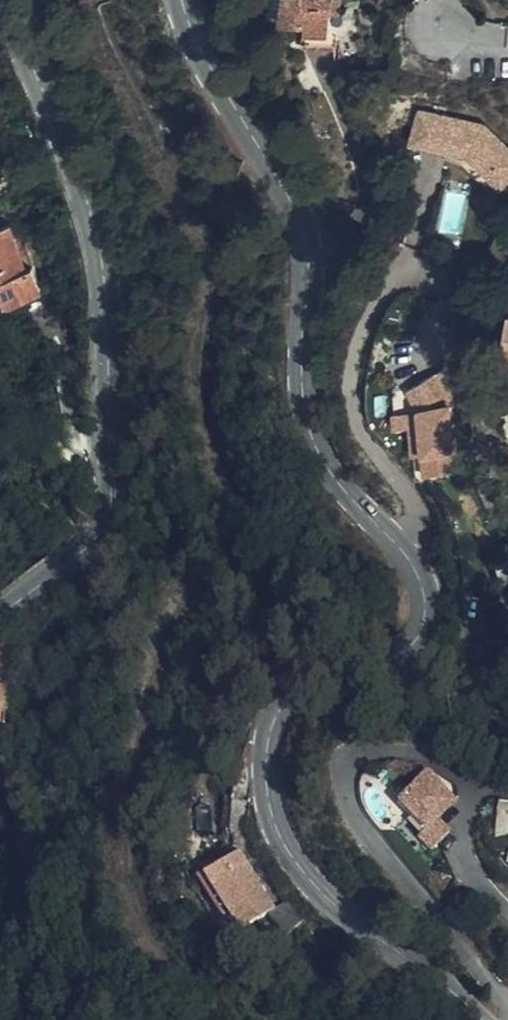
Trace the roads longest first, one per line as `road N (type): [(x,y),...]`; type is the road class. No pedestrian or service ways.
road 1 (tertiary): [(484,1019),(327,896),(276,824),(267,767),(279,711),(321,676),(406,651),(427,620),(427,593),(408,554),(320,463),(304,424),(311,254),(303,223),(186,0)]
road 2 (tertiary): [(24,0),(28,40),(80,170),(104,259),(121,369),(111,478),(83,552),(0,622)]

